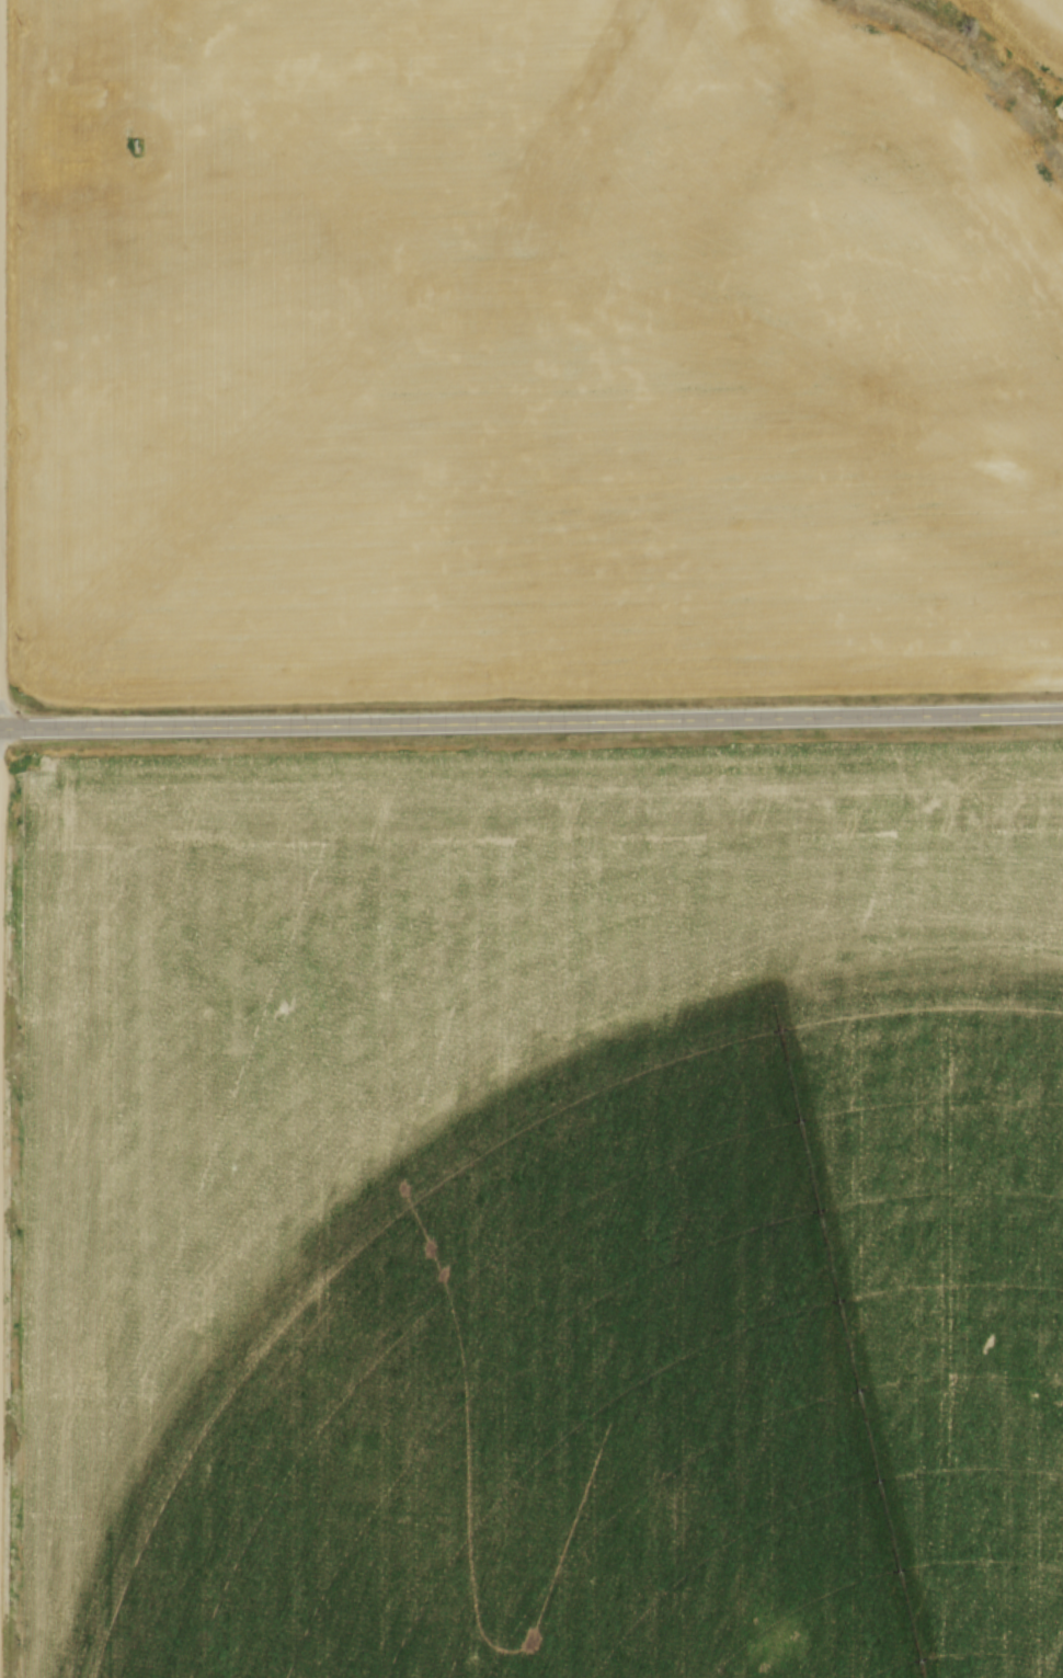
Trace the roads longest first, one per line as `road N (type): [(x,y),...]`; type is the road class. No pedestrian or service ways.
road 1 (primary): [(1062,713),(0,728)]

